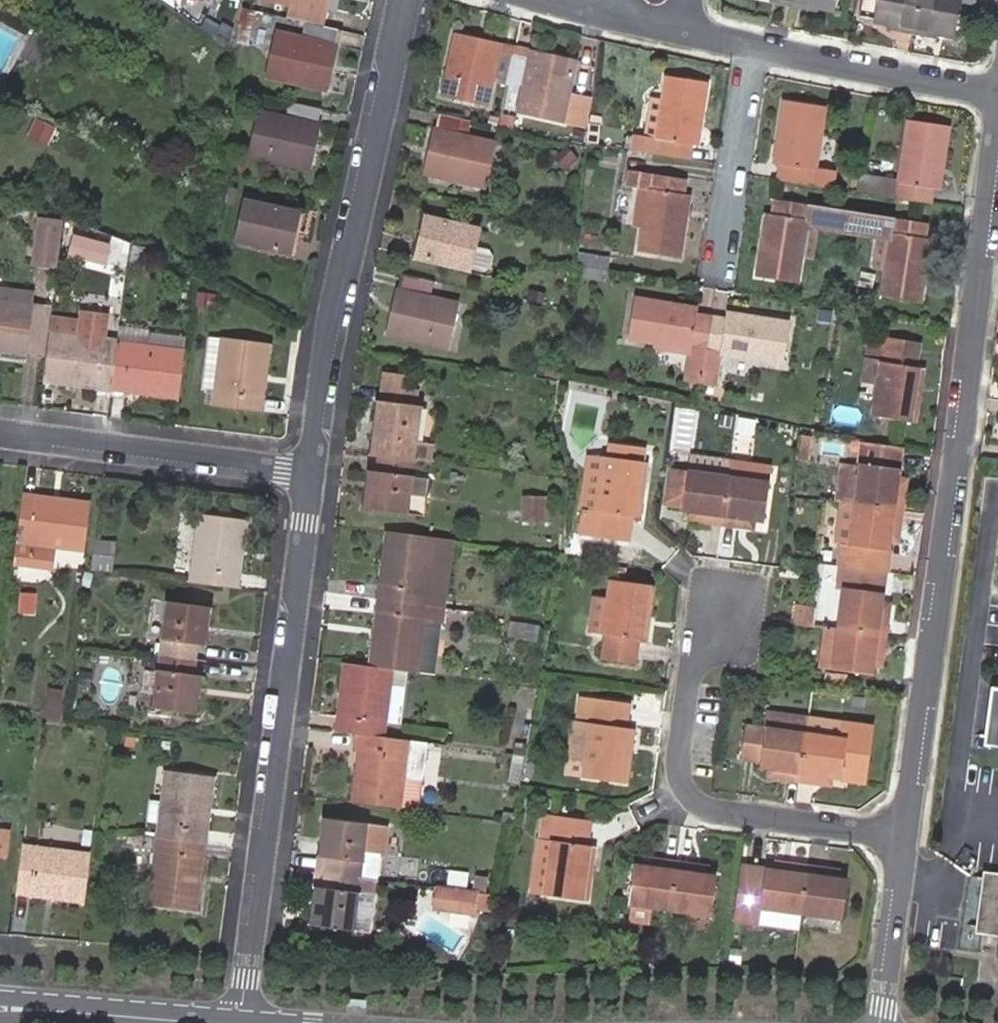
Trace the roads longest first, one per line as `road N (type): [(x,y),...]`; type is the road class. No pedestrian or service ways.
road 1 (residential): [(997,144),(903,833)]
road 2 (residential): [(311,473),(242,1022)]
road 3 (residential): [(409,0),(335,303),(311,473)]
road 4 (residential): [(903,833),(713,807),(692,795),(678,771),(704,603)]
road 5 (residential): [(0,432),(311,473)]
road 6 (residential): [(747,42),(997,93)]
road 7 (residential): [(747,42),(715,269)]
road 8 (residential): [(903,833),(883,1022)]
road 9 (tertiary): [(0,1007),(185,1022)]

